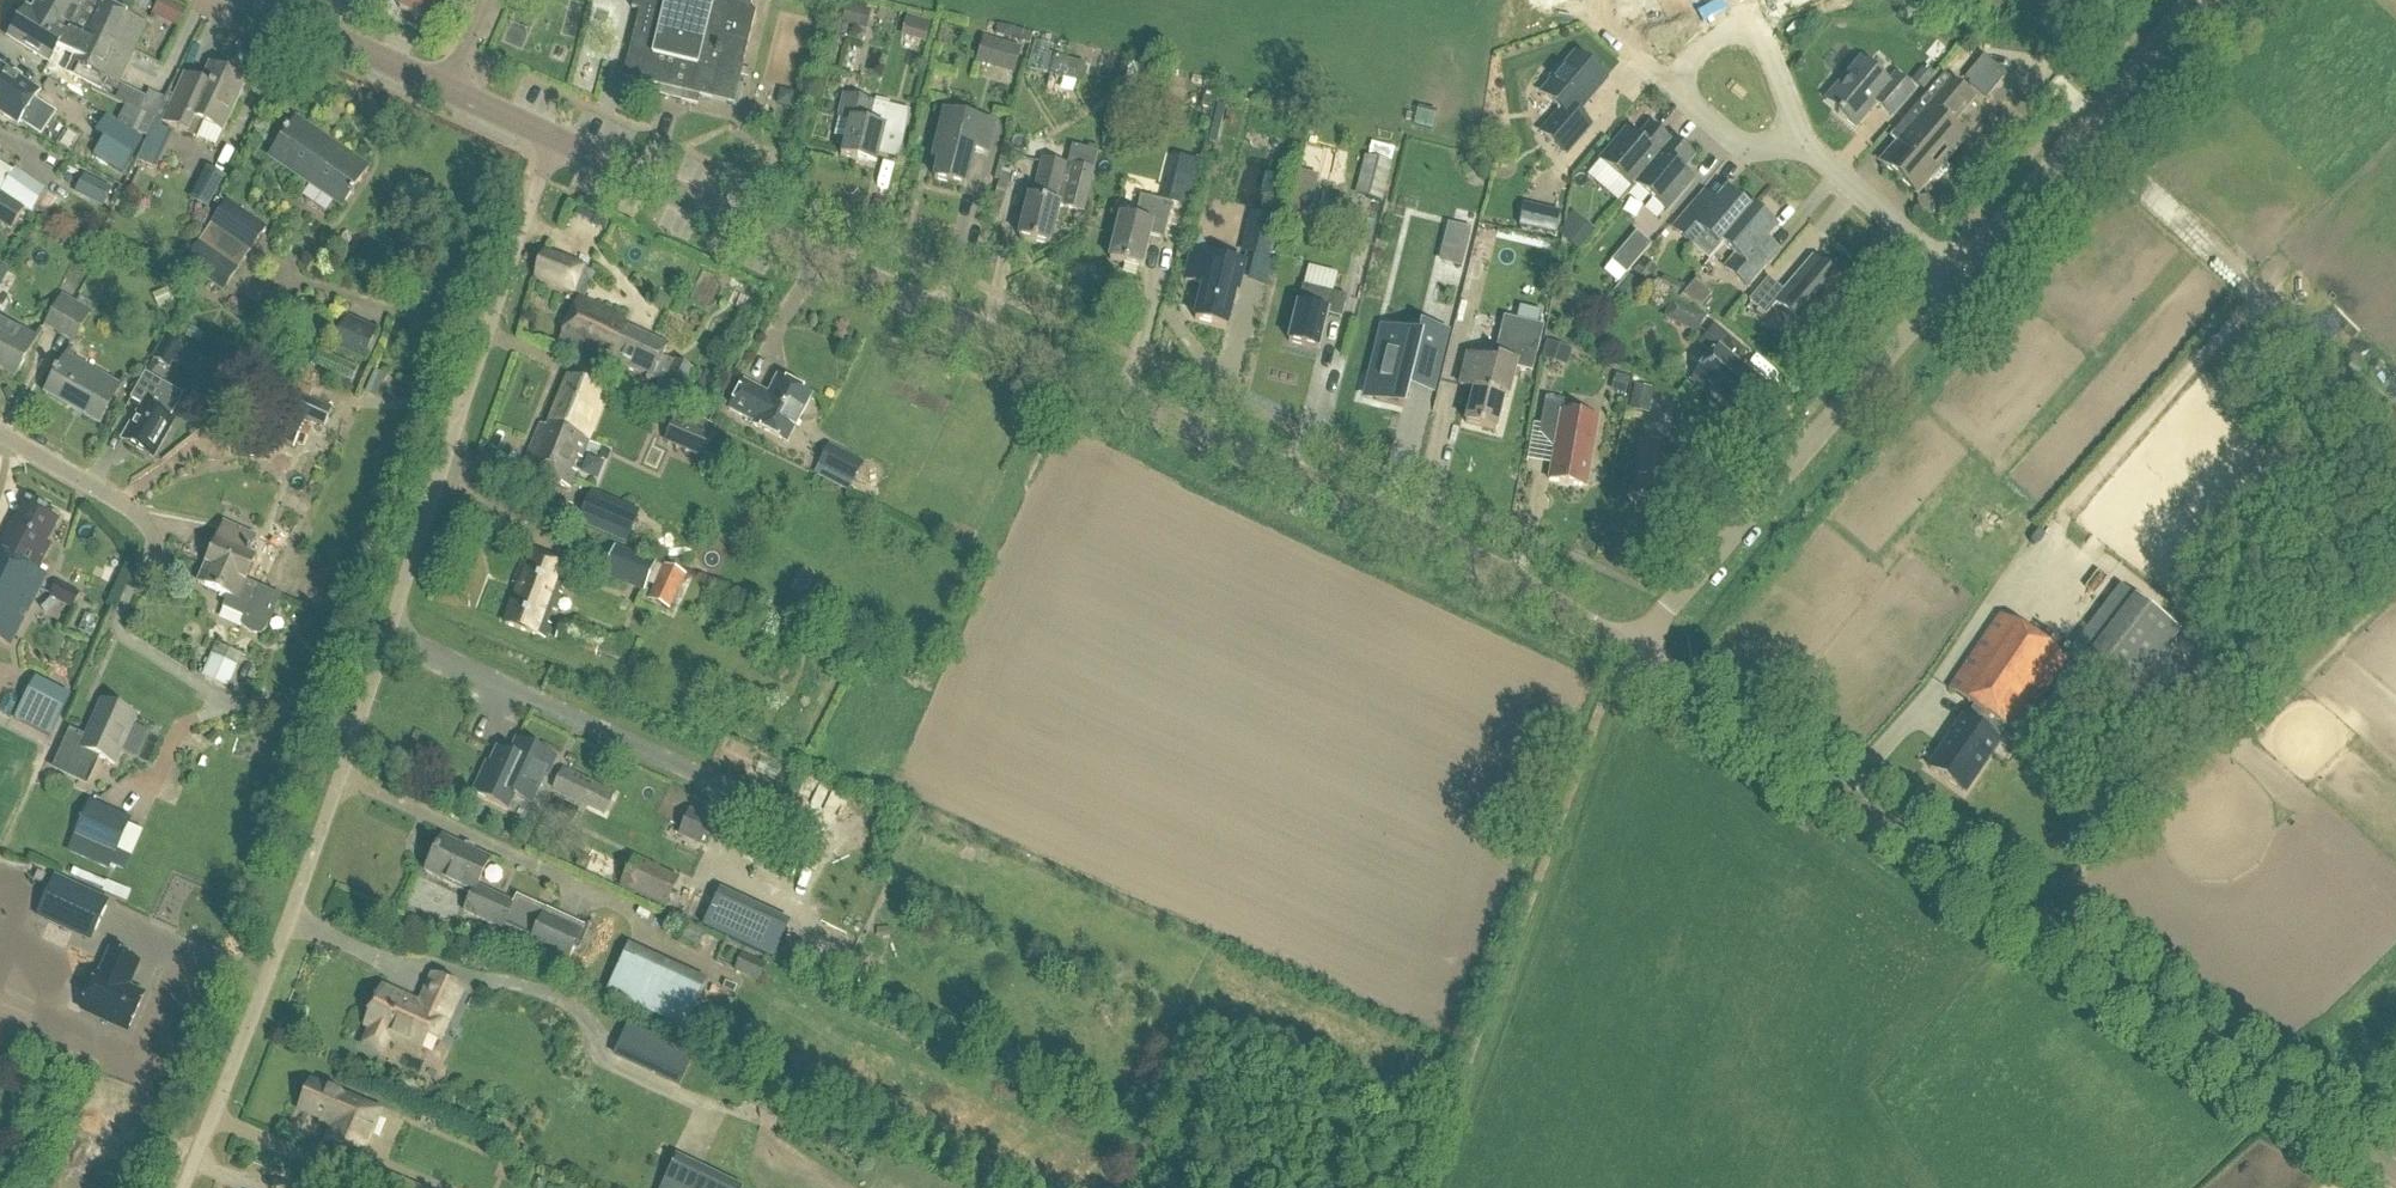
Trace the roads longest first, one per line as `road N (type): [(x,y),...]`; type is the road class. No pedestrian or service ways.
road 1 (tertiary): [(1631,657),(1421,544),(552,143)]
road 2 (residential): [(181,1187),(360,724),(552,143)]
road 3 (tertiary): [(2395,1179),(1631,657)]
road 4 (track): [(1631,657),(1434,1187)]
road 5 (unclassified): [(1631,657),(1957,276)]
road 6 (unclassified): [(1957,276),(2194,0)]
road 7 (residential): [(1817,160),(1759,36),(1738,29),(1687,70),(1684,99)]
road 8 (tertiary): [(445,94),(251,0)]
road 9 (residential): [(153,538),(124,507),(0,436)]
road 10 (residential): [(1957,276),(1817,160)]
road 11 (residential): [(1817,160),(1745,150),(1684,99)]

